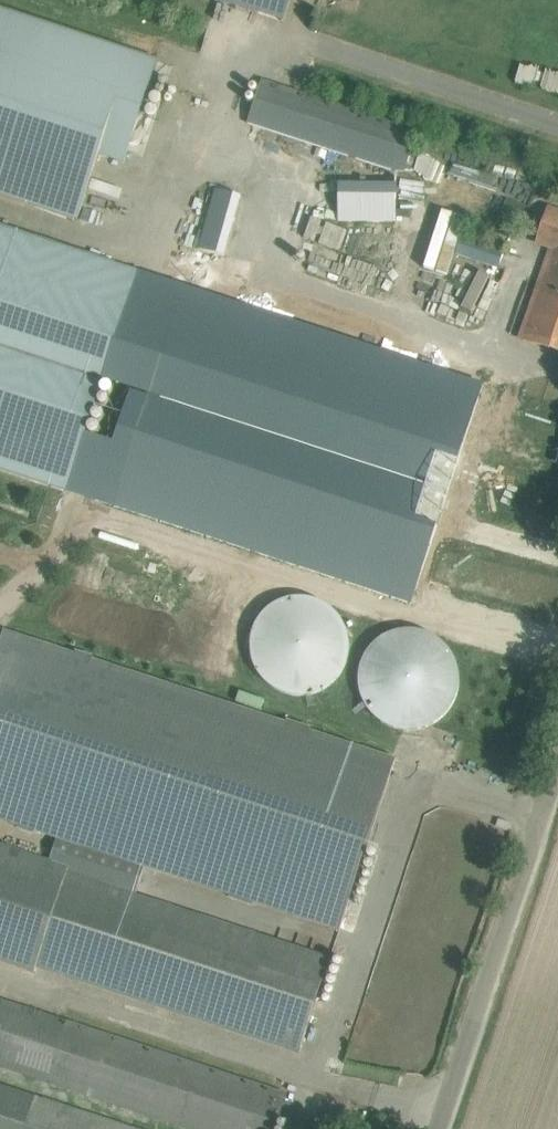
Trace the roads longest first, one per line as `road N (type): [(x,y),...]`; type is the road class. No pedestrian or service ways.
road 1 (tertiary): [(438,1128),(557,764)]

